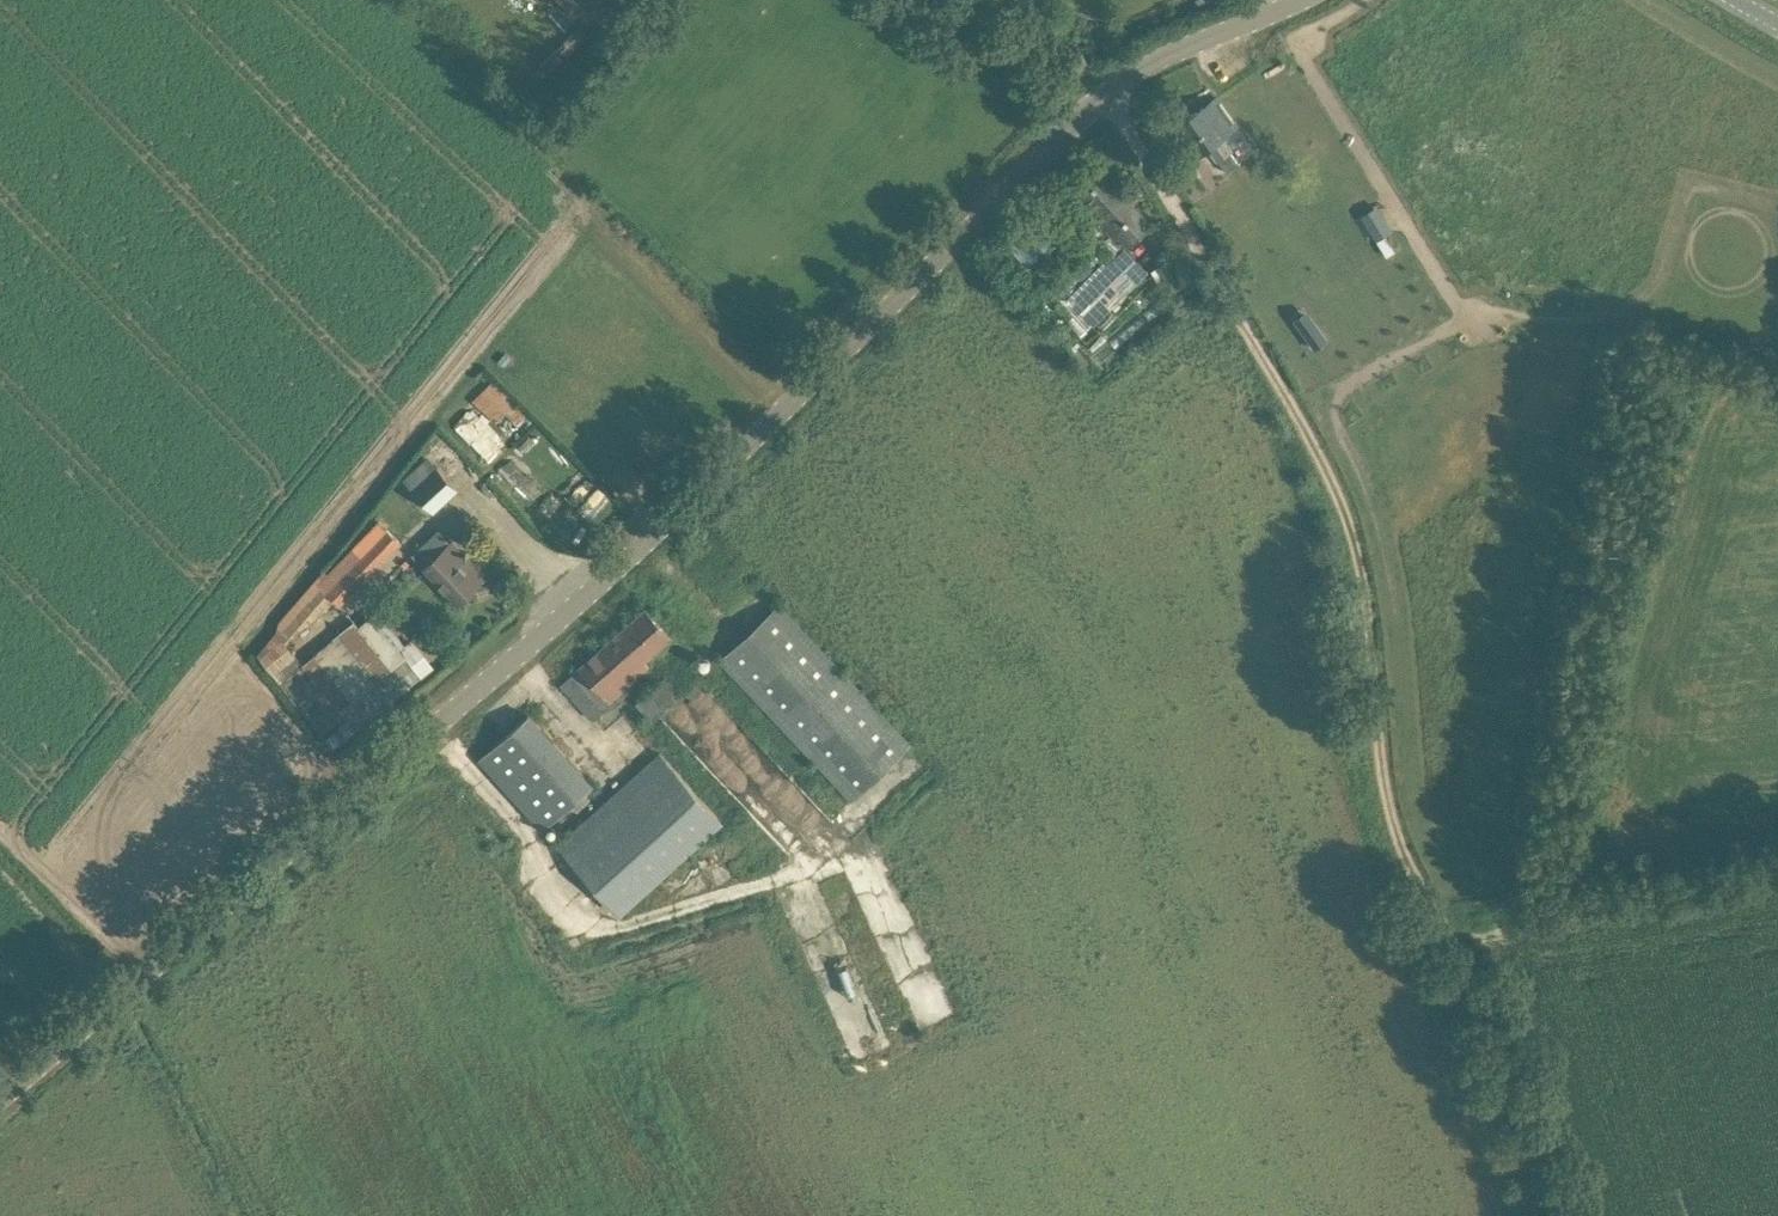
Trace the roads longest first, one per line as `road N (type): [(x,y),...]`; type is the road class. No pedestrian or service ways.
road 1 (unclassified): [(0,1113),(628,572),(960,239),(1151,73),(1302,0)]
road 2 (track): [(1110,109),(1338,489),(1366,576),(1389,803),(1508,1064),(1557,1215)]

